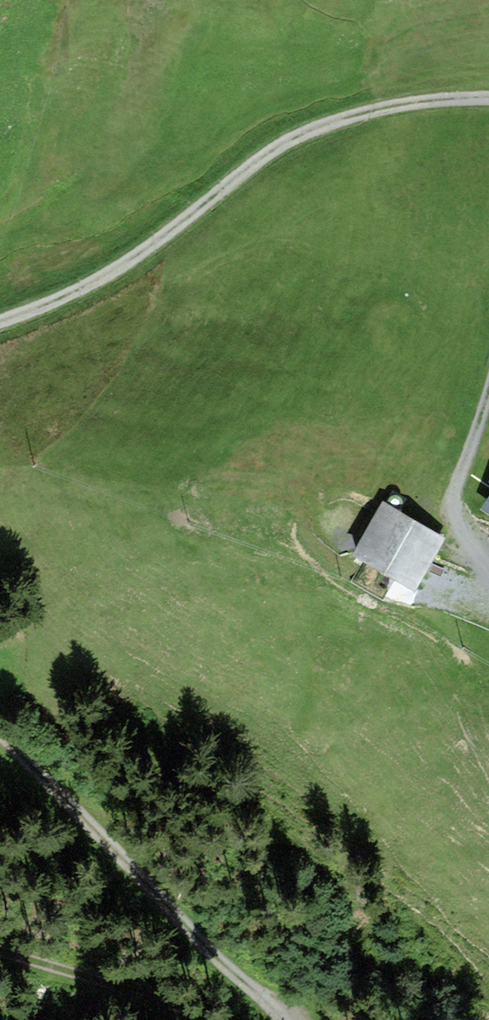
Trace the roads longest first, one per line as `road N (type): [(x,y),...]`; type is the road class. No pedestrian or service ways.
road 1 (unclassified): [(0,321),(127,262),(304,133),(405,104),(488,98)]
road 2 (unclassified): [(284,1019),(0,735)]
road 3 (track): [(0,951),(207,1019)]
road 4 (track): [(488,388),(455,514),(488,593)]

